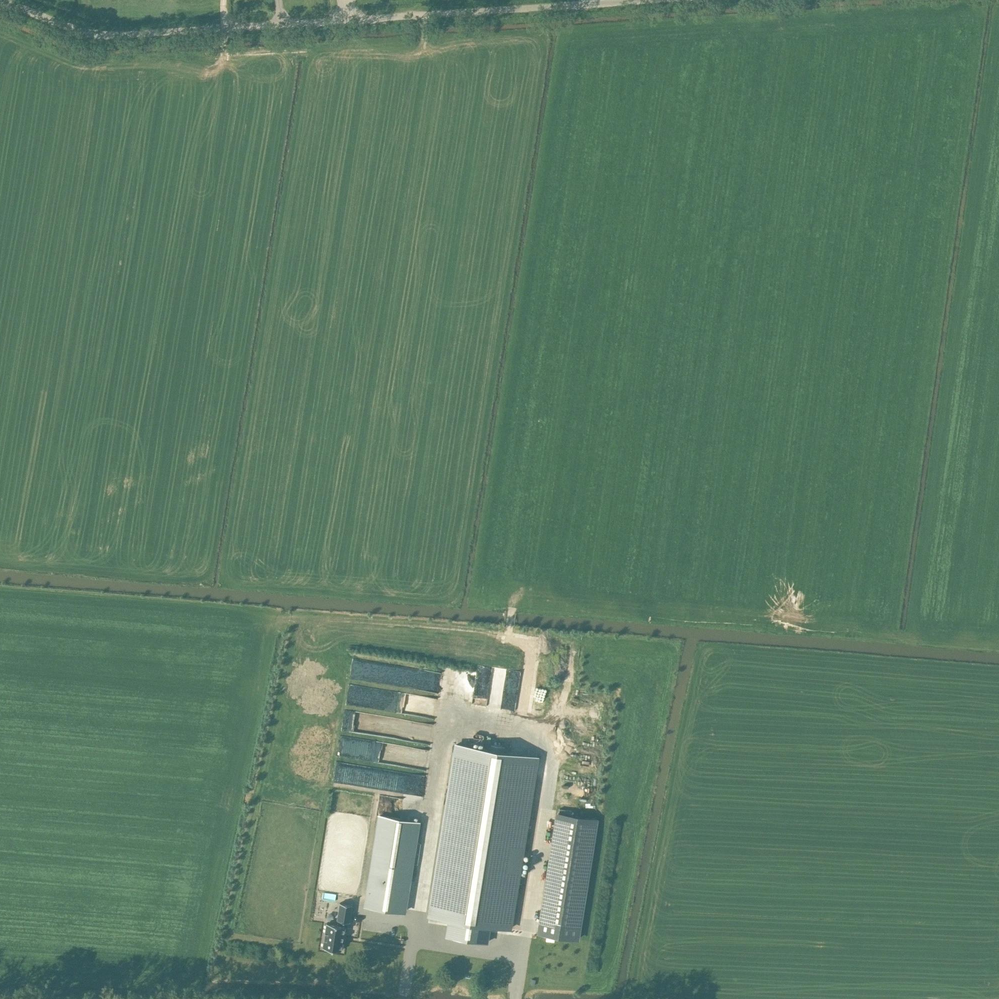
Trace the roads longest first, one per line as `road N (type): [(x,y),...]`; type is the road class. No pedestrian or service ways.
road 1 (unclassified): [(0,0),(114,35),(644,0)]
road 2 (track): [(519,724),(530,651),(509,635),(516,601),(998,643)]

